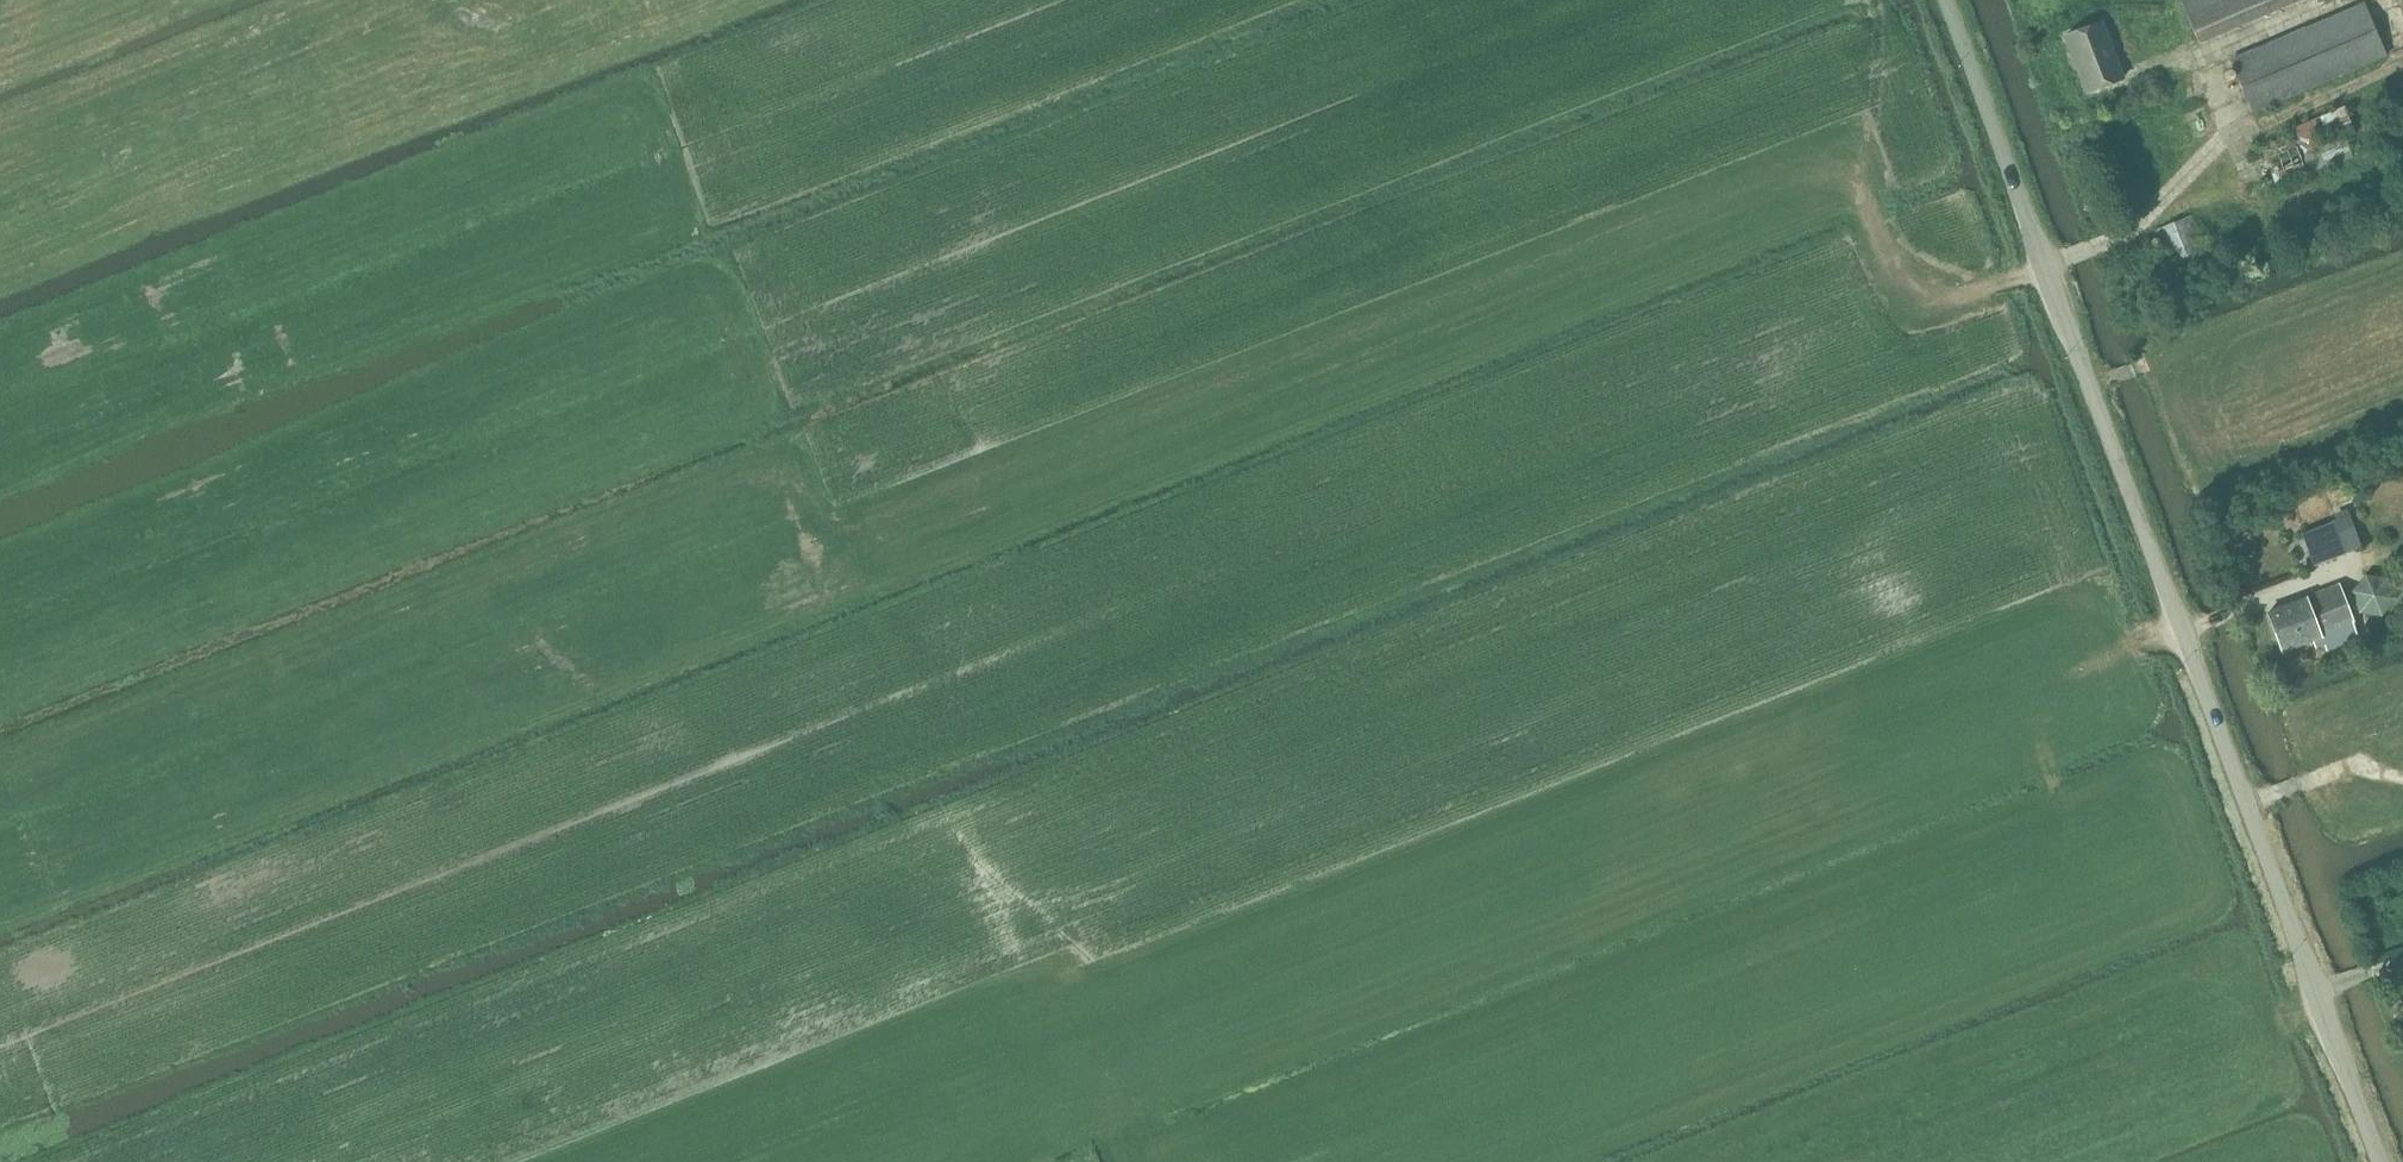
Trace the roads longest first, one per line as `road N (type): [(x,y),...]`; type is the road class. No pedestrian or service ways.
road 1 (unclassified): [(2382,1161),(1947,0)]
road 2 (track): [(2248,806),(2356,761),(2402,773)]

